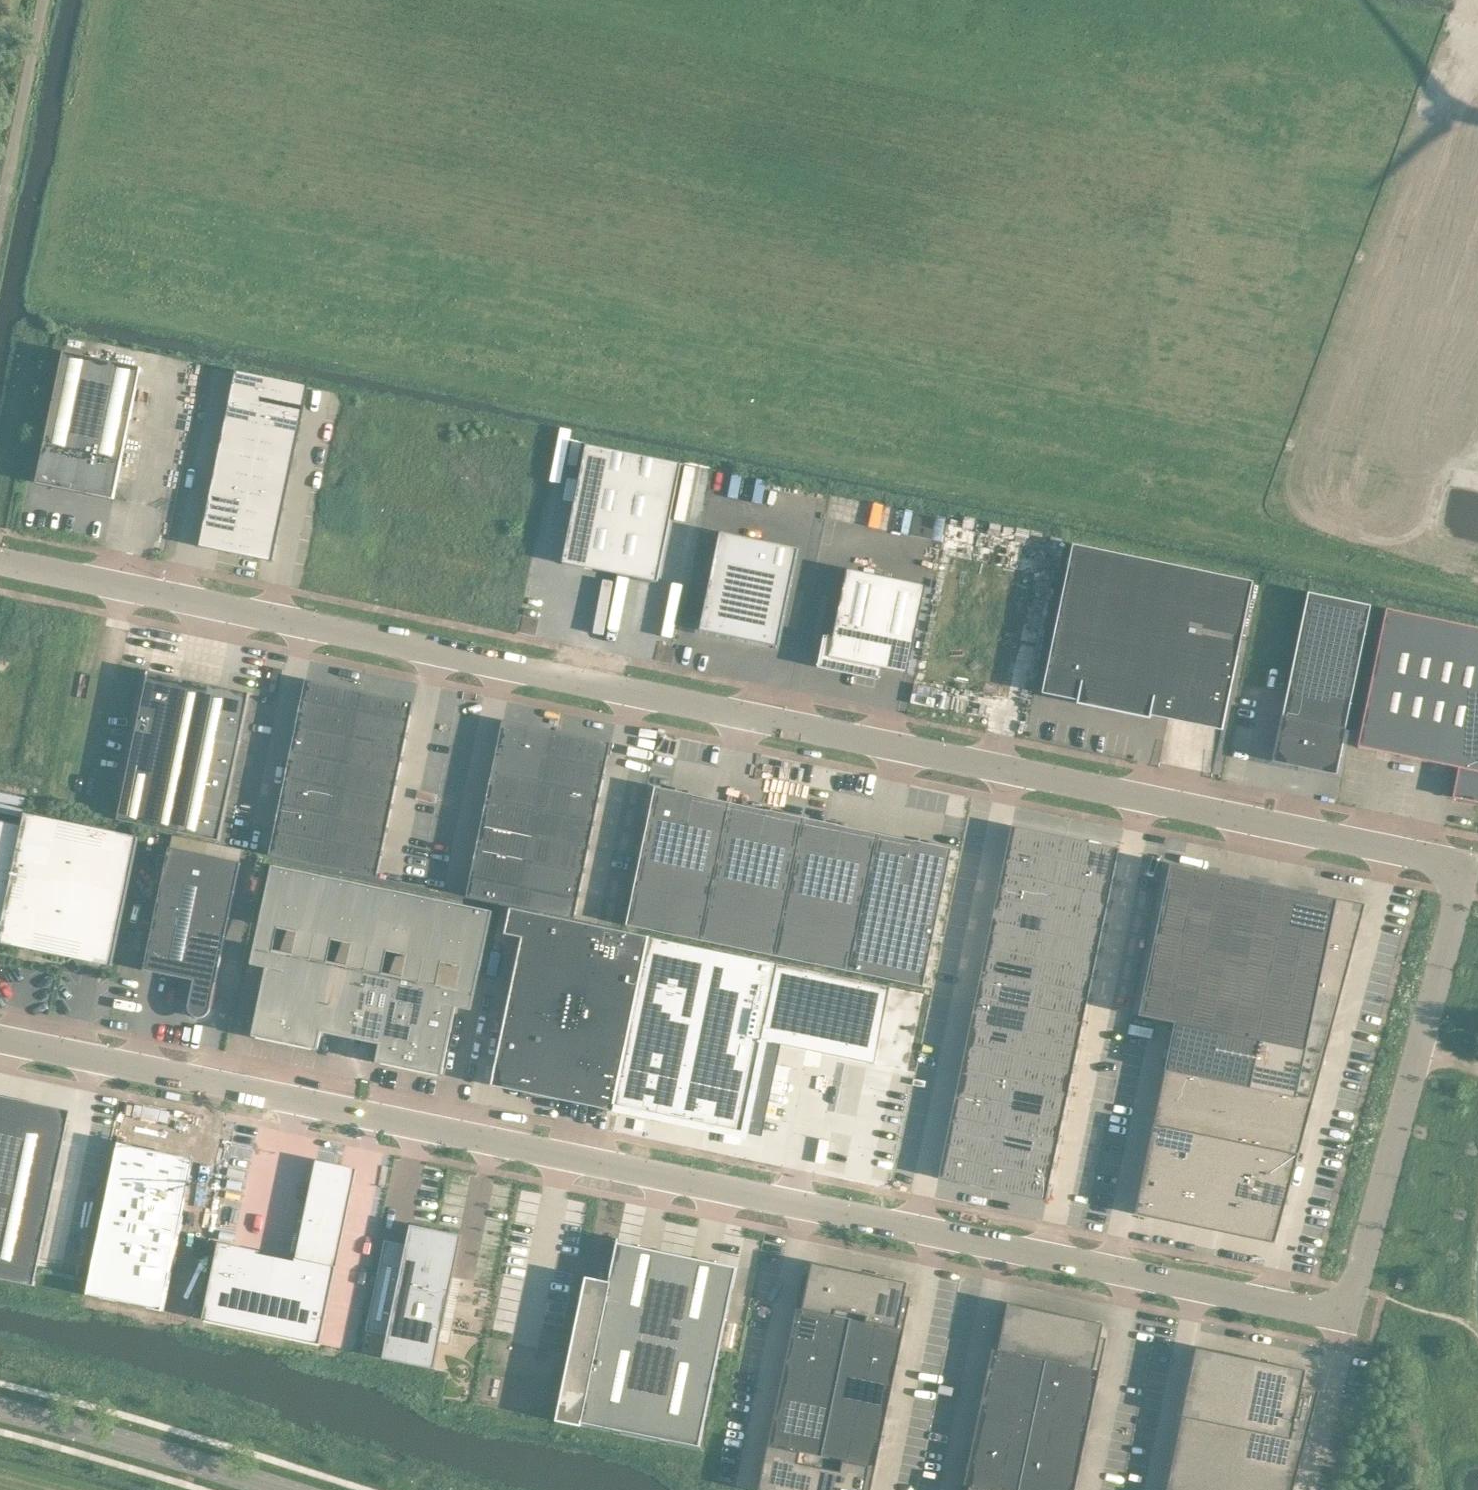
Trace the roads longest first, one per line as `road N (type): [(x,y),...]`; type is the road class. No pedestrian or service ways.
road 1 (unclassified): [(0,1039),(1324,1310),(1352,1293),(1458,894),(1453,873),(1433,856),(0,560)]
road 2 (tertiary): [(776,0),(1088,65),(1146,67),(1204,44),(1240,0)]
road 3 (tertiary): [(289,1489),(0,1407)]

